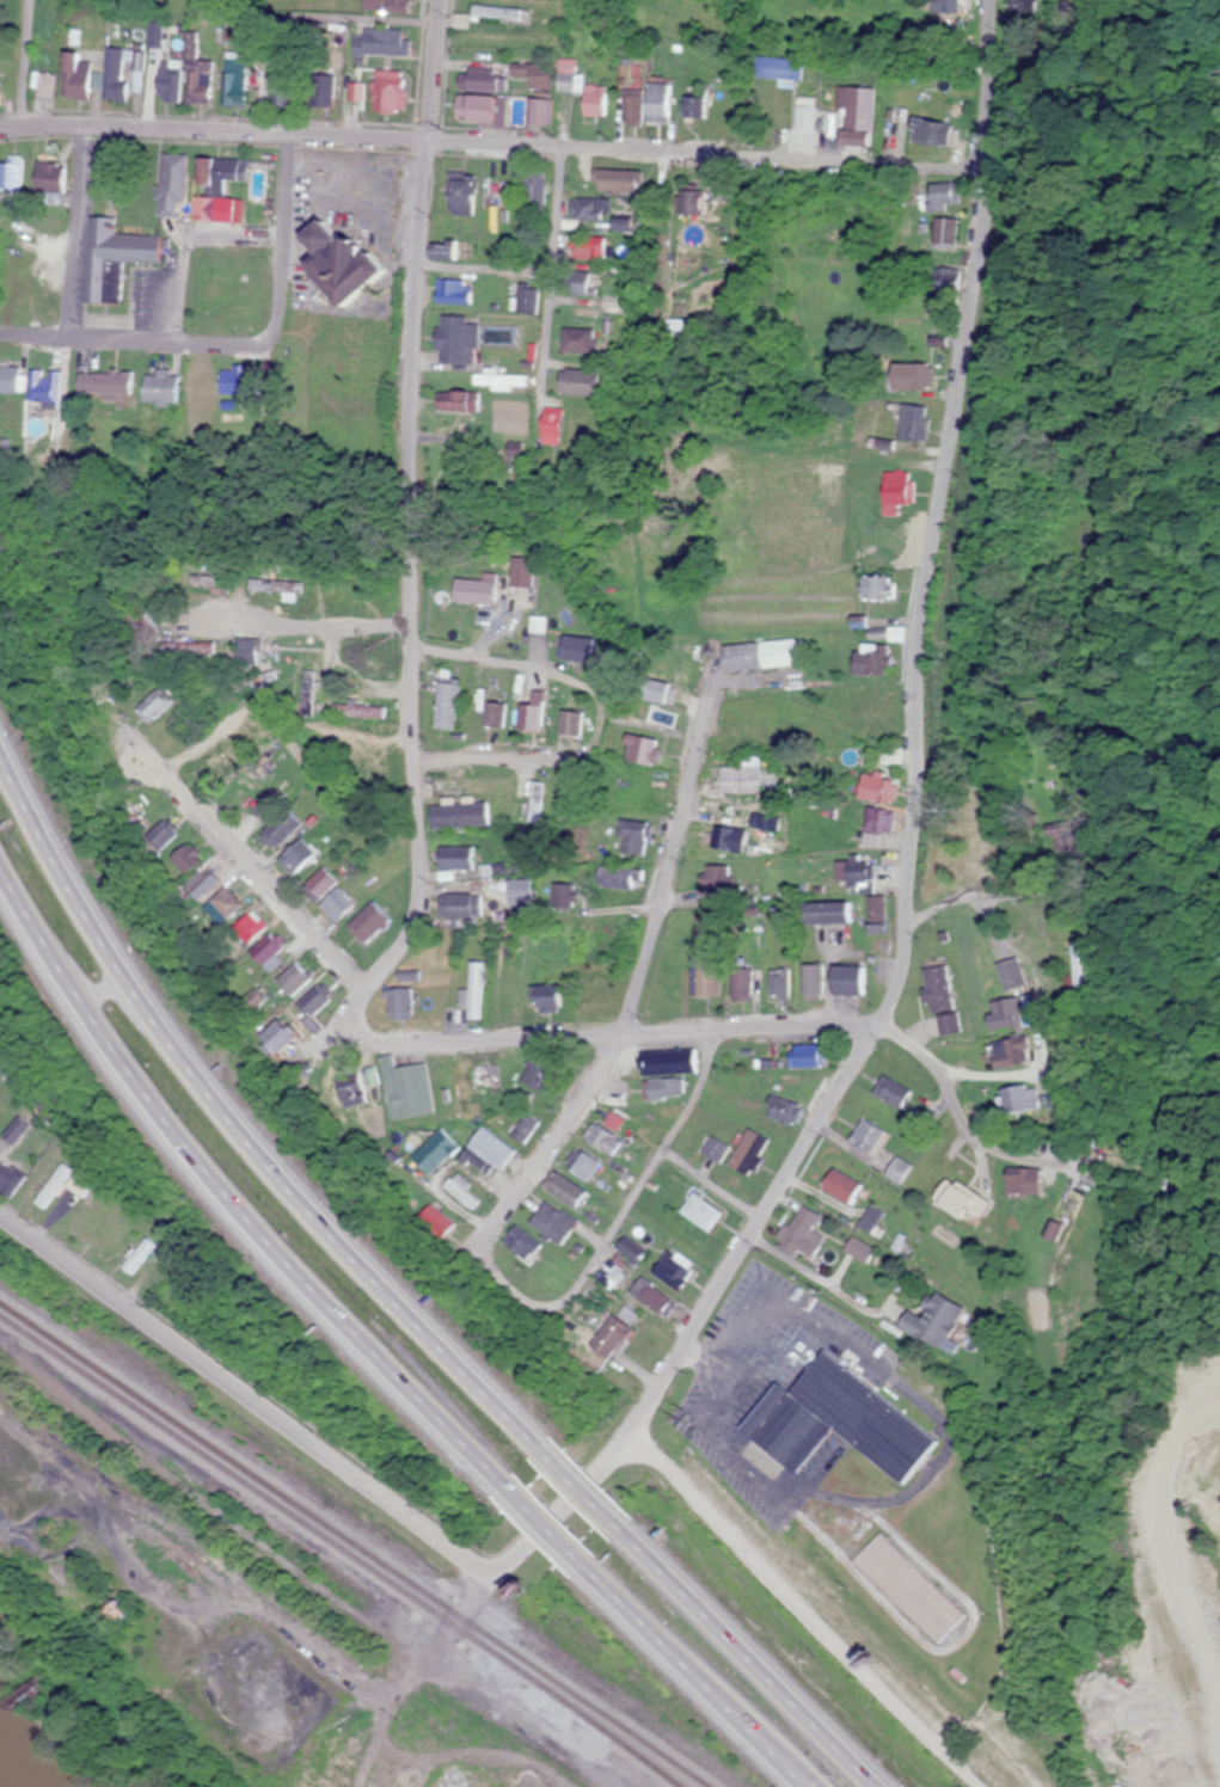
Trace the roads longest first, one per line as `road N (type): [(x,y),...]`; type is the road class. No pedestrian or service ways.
road 1 (residential): [(492,1585),(634,1439),(900,994),(920,793),(921,653),(980,287),(991,0)]
road 2 (residential): [(438,0),(415,349),(418,894),(404,947),(356,1033)]
road 3 (residential): [(988,178),(608,148),(81,125),(0,129)]
road 4 (motorway): [(550,1461),(258,1143),(178,1042),(55,847),(0,736)]
road 5 (motorway): [(0,875),(91,1026),(176,1141),(269,1251),(511,1496)]
road 6 (residential): [(492,1585),(0,1220)]
road 7 (residential): [(692,725),(679,824),(629,1017),(485,1236)]
road 8 (residential): [(356,1033),(384,1045),(497,1044),(882,1027)]
road 9 (residential): [(293,136),(280,319),(268,343),(27,336)]
road 10 (motorway): [(878,1786),(603,1516)]
road 11 (motorway): [(569,1552),(809,1786)]
road 12 (residential): [(374,997),(157,759)]
road 13 (residential): [(0,263),(283,263)]
road 14 (residential): [(668,398),(670,153)]
road 15 (residential): [(81,125),(63,338)]
road 16 (residential): [(557,148),(554,334)]
road 17 (residential): [(411,628),(247,608)]
road 18 (residential): [(551,268),(418,270)]
road 19 (residential): [(882,1027),(938,1067),(950,1106),(969,1116)]
road 20 (residential): [(412,651),(538,669)]

